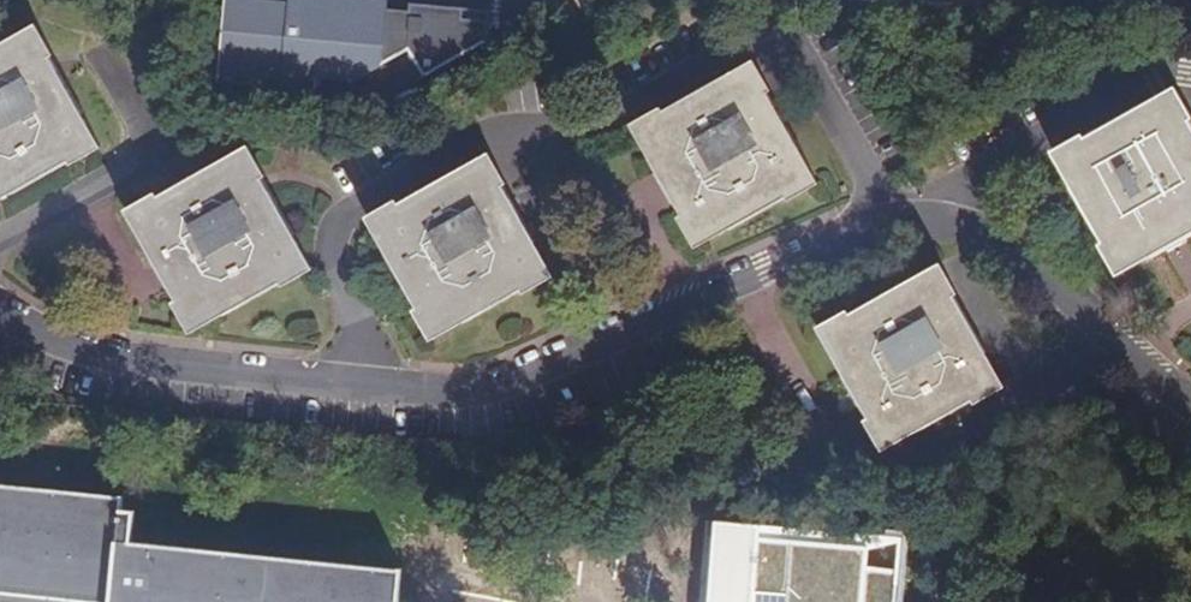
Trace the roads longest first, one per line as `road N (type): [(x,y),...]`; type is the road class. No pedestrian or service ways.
road 1 (residential): [(0,311),(65,351),(188,373),(482,393),(892,220),(941,220),(996,246),(1190,410)]

